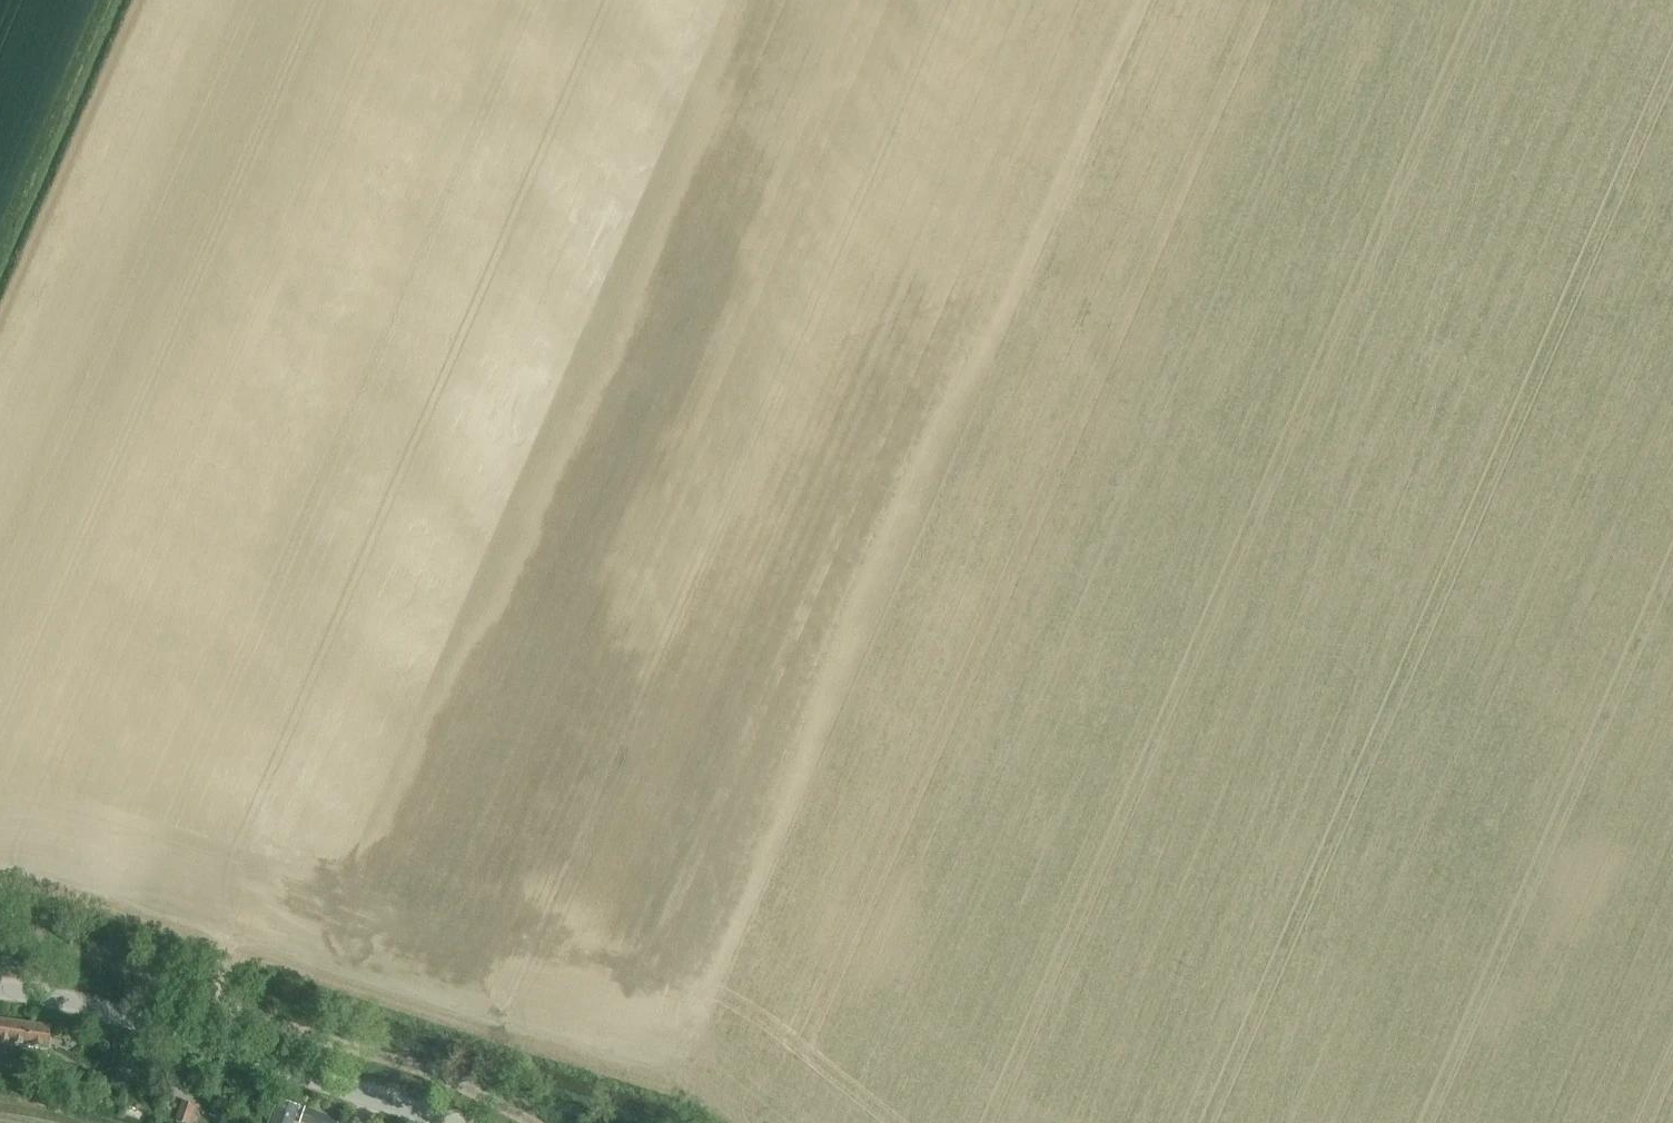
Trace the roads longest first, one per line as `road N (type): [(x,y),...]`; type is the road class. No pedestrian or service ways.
road 1 (track): [(534,1122),(418,1069),(64,952),(0,939)]
road 2 (unclassified): [(452,1122),(99,1008),(0,989)]
road 3 (track): [(0,318),(138,0)]

